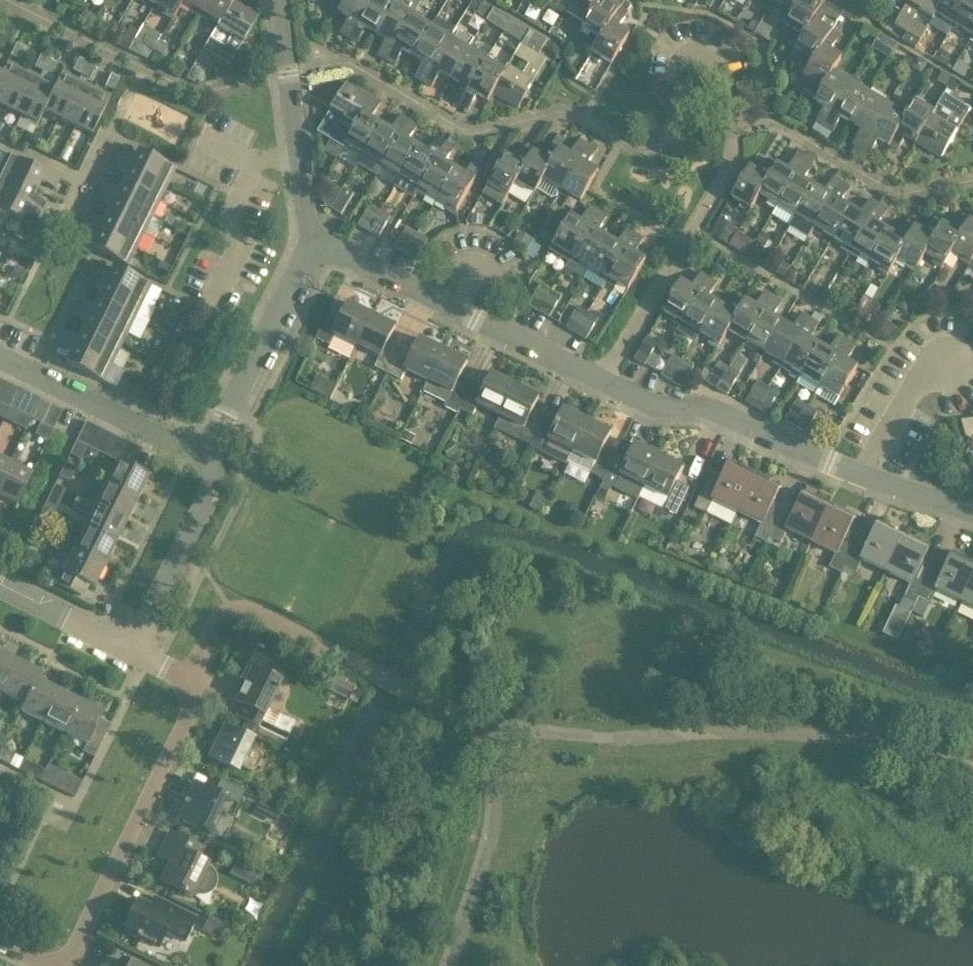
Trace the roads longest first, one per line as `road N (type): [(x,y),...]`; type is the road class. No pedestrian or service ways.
road 1 (residential): [(0,939),(64,962),(183,724),(195,697),(187,675),(134,651)]
road 2 (residential): [(601,383),(666,410),(712,409),(864,477),(972,513)]
road 3 (residential): [(601,383),(731,166),(731,138),(702,57)]
road 4 (residential): [(202,452),(311,254)]
road 5 (residential): [(202,452),(0,354)]
road 6 (residential): [(134,651),(211,490),(202,452)]
road 7 (residential): [(458,309),(601,383)]
road 8 (residential): [(311,254),(336,253),(458,309)]
road 9 (residential): [(296,151),(275,0)]
road 10 (residential): [(134,651),(0,588)]
road 11 (residential): [(222,284),(239,249),(226,220),(251,163)]

